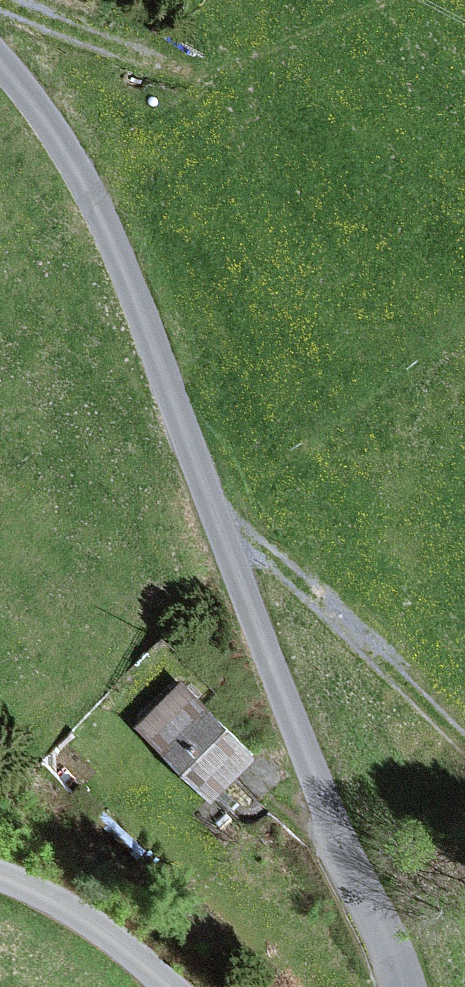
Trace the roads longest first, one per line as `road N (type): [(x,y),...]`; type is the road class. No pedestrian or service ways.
road 1 (unclassified): [(0,62),(92,190),(315,787),(409,986)]
road 2 (track): [(464,740),(255,546),(223,535)]
road 3 (unclassified): [(176,986),(74,910),(0,874)]
road 4 (track): [(177,65),(1,0)]

